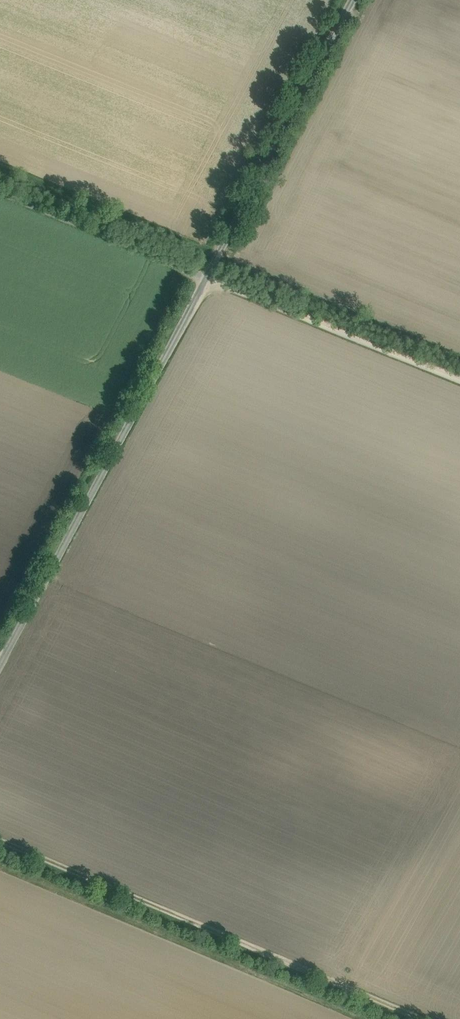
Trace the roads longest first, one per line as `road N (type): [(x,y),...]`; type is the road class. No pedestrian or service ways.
road 1 (track): [(422,1018),(0,841)]
road 2 (unclassified): [(206,279),(0,661)]
road 3 (unclassified): [(351,0),(206,279)]
road 4 (track): [(459,382),(206,279)]
road 5 (unclassified): [(206,279),(0,195)]

